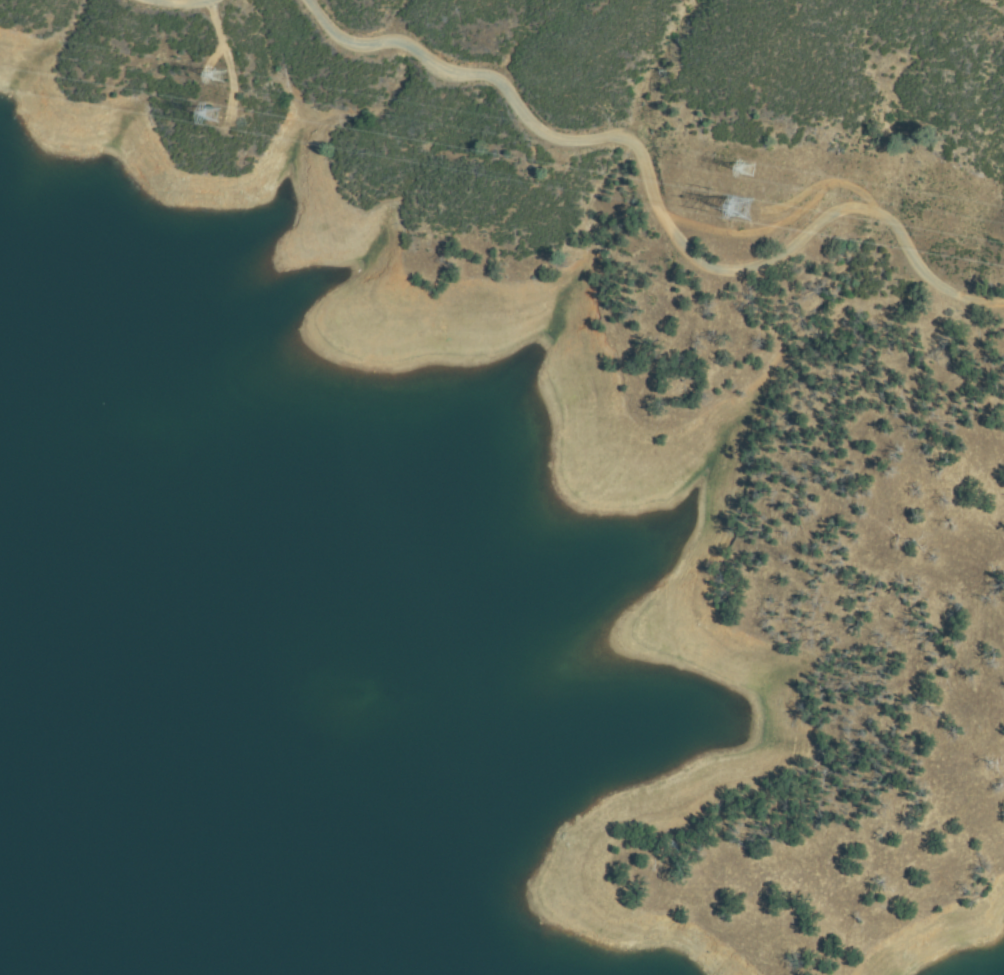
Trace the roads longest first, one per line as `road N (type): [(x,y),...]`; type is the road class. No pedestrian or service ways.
road 1 (track): [(1003,303),(948,293),(902,228),(871,209),(835,217),(774,259),(721,261),(679,222),(634,138),(565,133),(507,78),(461,67),(414,42),(363,36),(324,0)]

